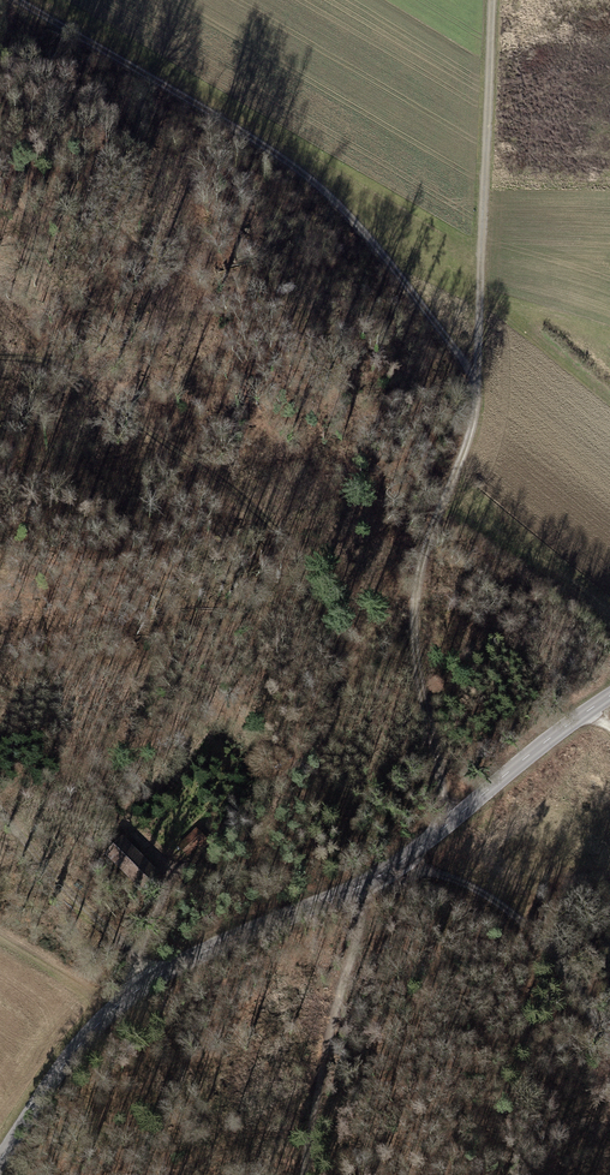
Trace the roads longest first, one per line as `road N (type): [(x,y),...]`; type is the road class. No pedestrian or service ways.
road 1 (track): [(13,0),(294,167),(351,221),(454,354),(476,400),(424,554),(413,632),(442,828)]
road 2 (track): [(147,974),(168,886),(321,745),(341,705),(340,646),(284,533),(94,384),(58,364),(0,357)]
road 3 (tertiary): [(0,1162),(68,1056),(147,974),(371,874),(609,694)]
road 4 (track): [(476,400),(493,0)]
road 5 (track): [(300,1174),(371,874)]
road 6 (track): [(399,855),(468,882),(528,922),(609,1041)]
road 7 (track): [(0,813),(90,914)]

